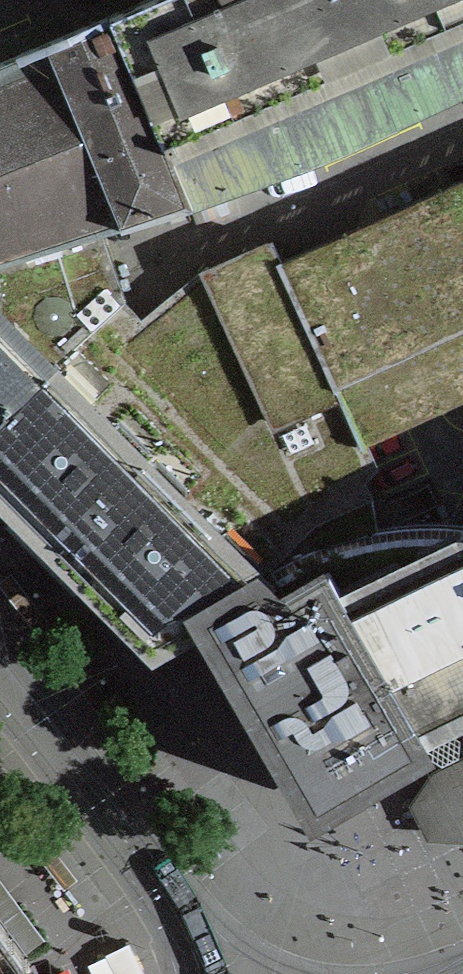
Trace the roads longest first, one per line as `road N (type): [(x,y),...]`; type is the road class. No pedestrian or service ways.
road 1 (residential): [(204,973),(163,886),(0,685)]
road 2 (residential): [(462,127),(186,254)]

